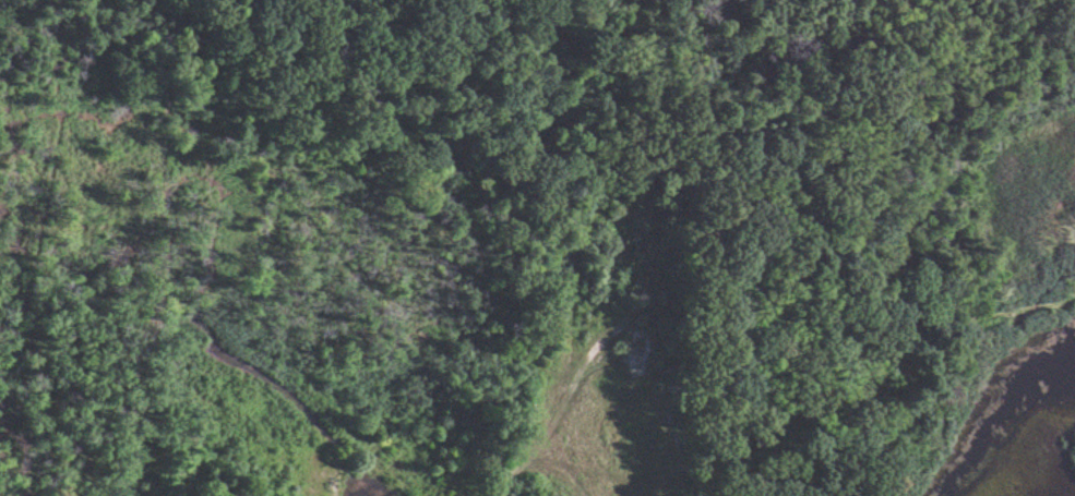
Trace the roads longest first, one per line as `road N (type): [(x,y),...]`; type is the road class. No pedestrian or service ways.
road 1 (track): [(523,459),(560,406),(577,216),(621,190),(743,170),(813,109),(862,107),(896,117),(958,198),(983,283),(955,382),(924,447),(887,495)]
road 2 (track): [(560,406),(594,346),(630,314),(657,307),(932,304),(975,324),(1074,295)]

